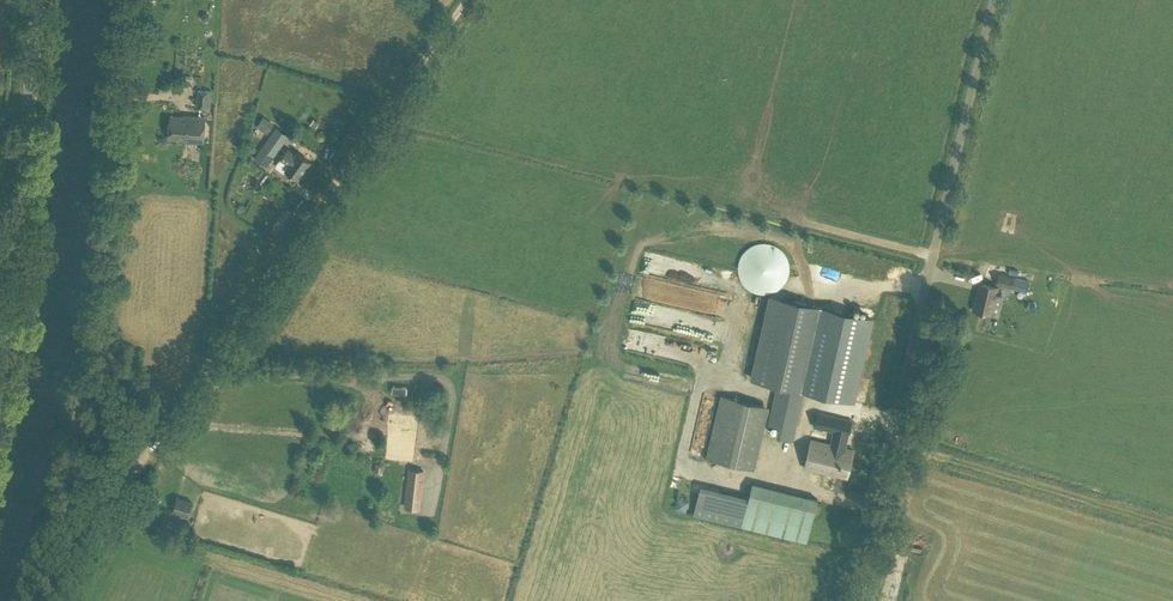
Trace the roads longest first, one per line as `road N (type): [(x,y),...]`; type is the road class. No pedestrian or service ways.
road 1 (track): [(465,0),(81,544)]
road 2 (unclassified): [(851,600),(992,0)]
road 3 (secondary): [(0,383),(38,0)]
road 4 (track): [(1172,528),(888,442)]

